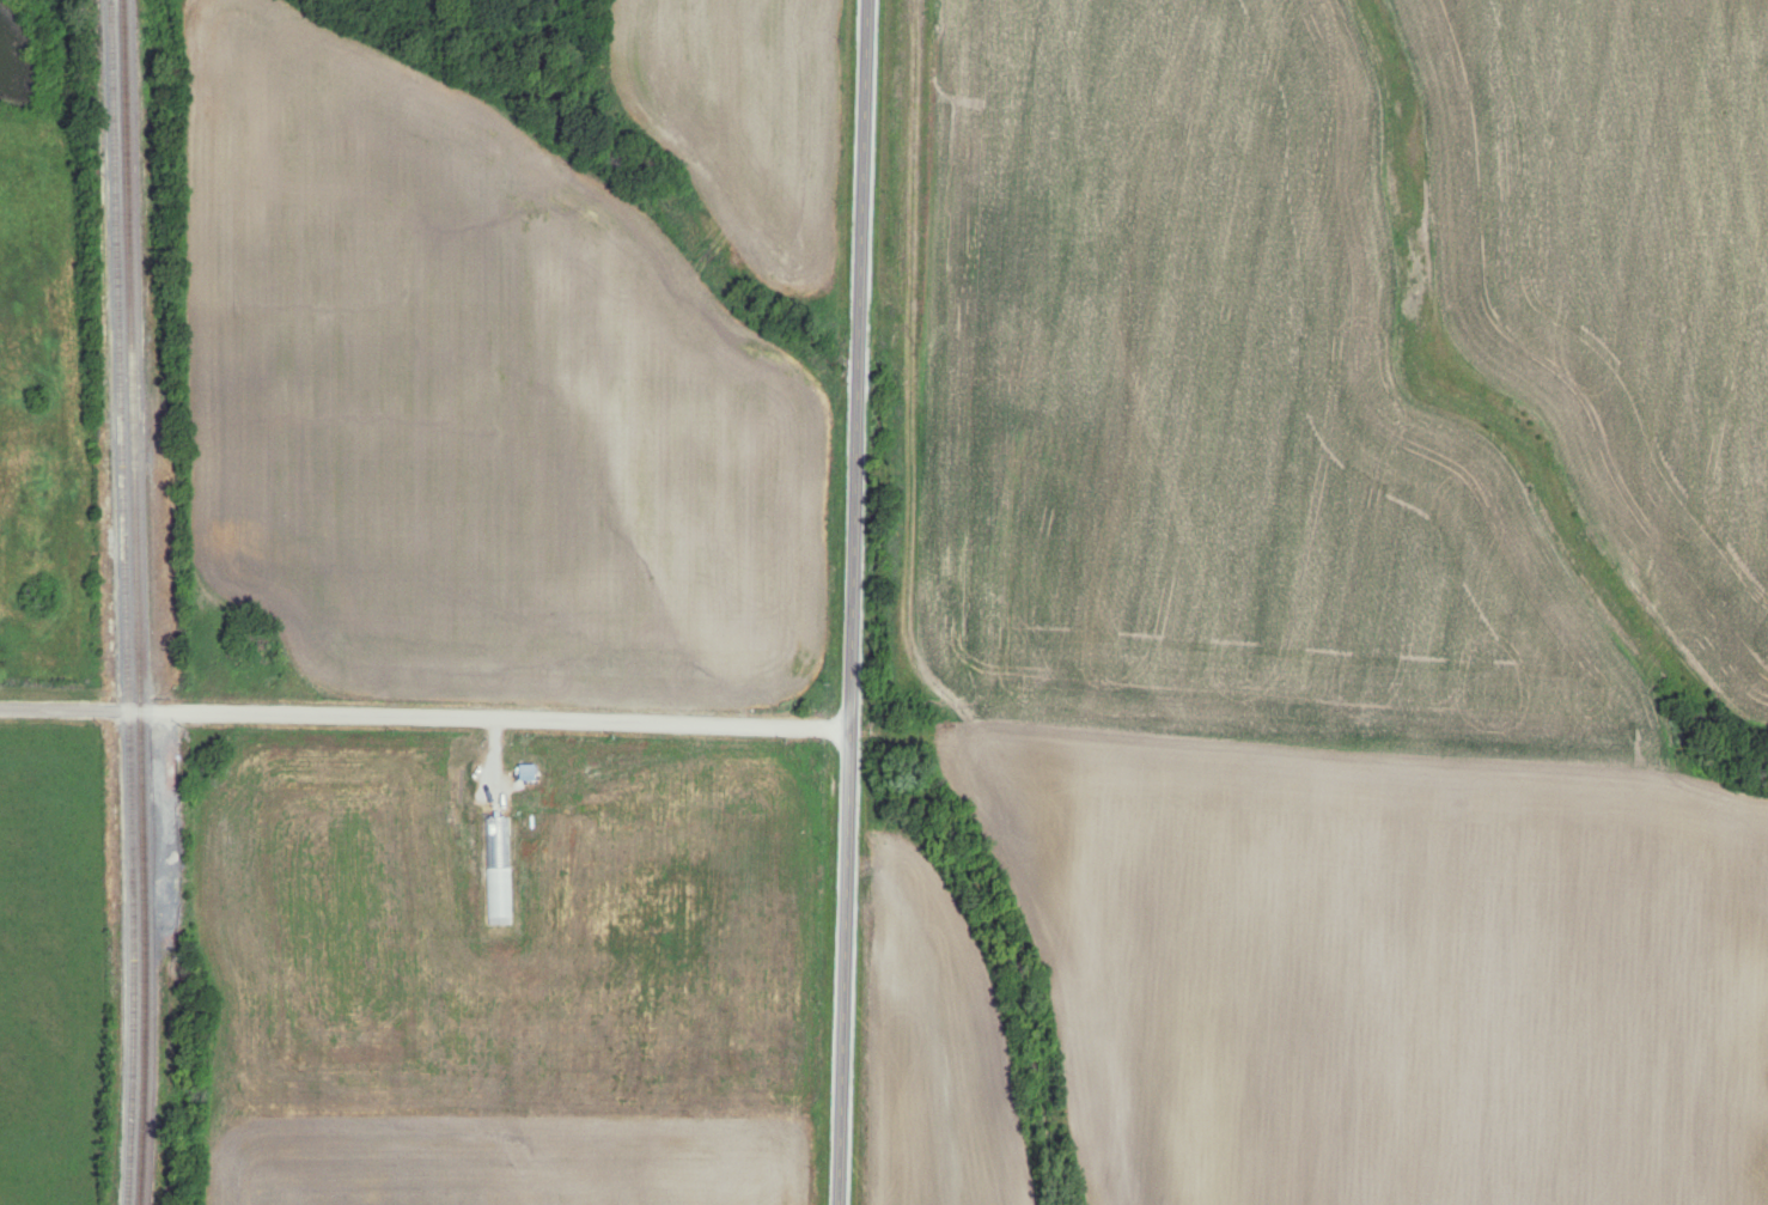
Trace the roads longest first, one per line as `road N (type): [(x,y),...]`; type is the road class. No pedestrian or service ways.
road 1 (secondary): [(838,1204),(874,0)]
road 2 (residential): [(848,730),(0,711)]

